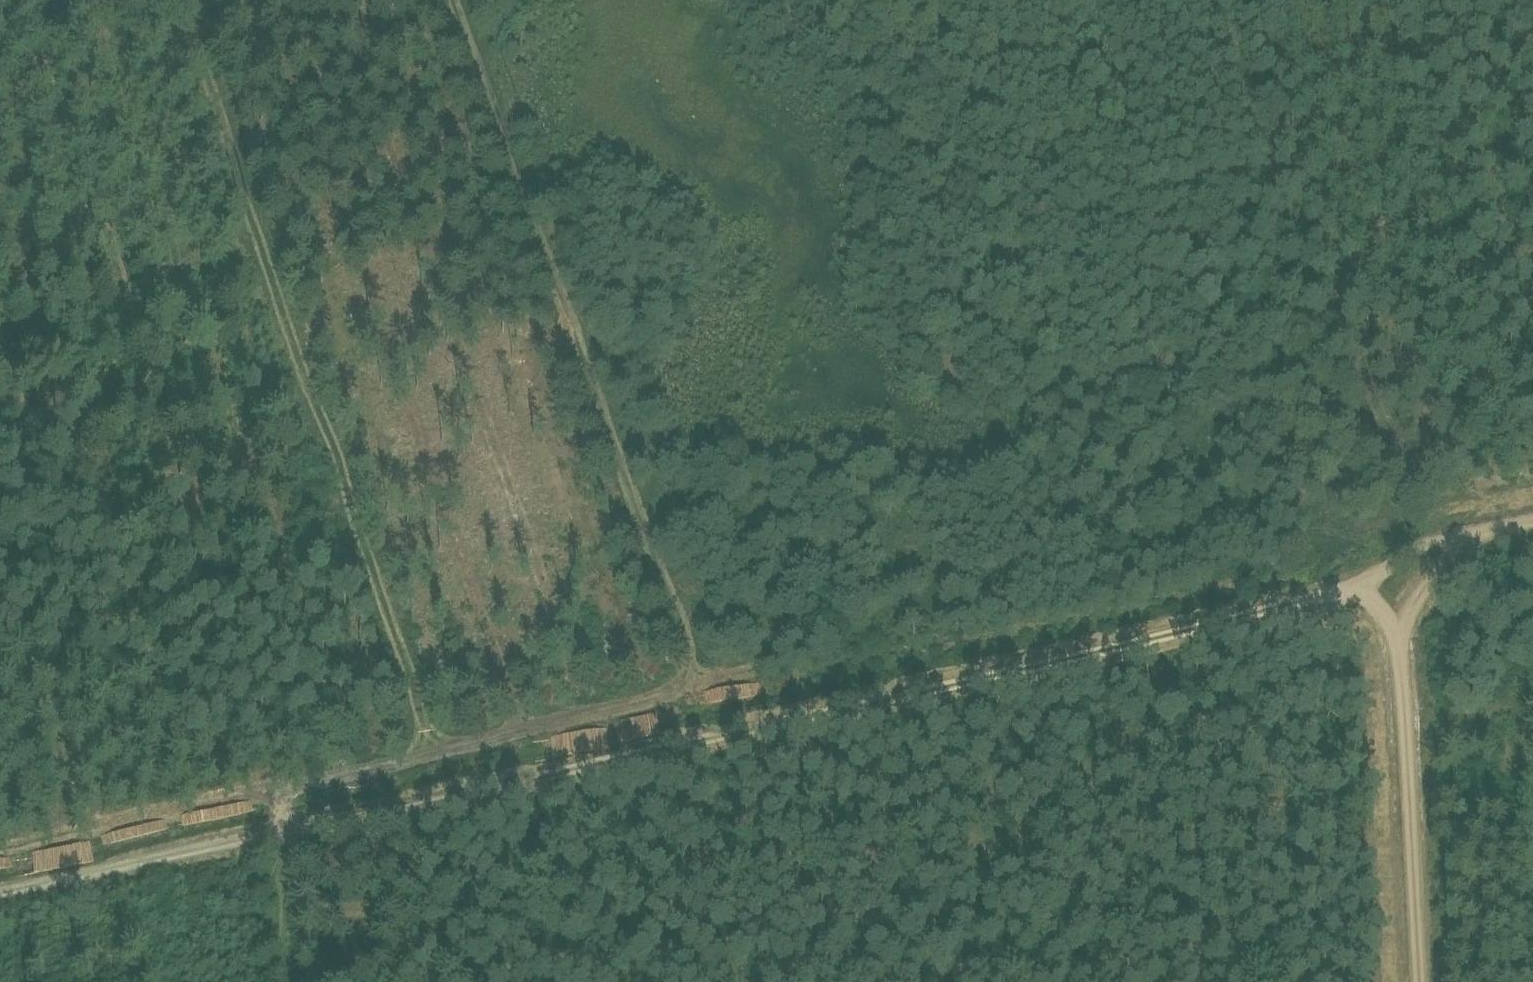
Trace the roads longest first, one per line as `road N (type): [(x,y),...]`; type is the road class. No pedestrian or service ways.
road 1 (track): [(0,895),(1311,597),(1371,597),(1390,615),(1404,660)]
road 2 (track): [(1420,981),(1404,660)]

